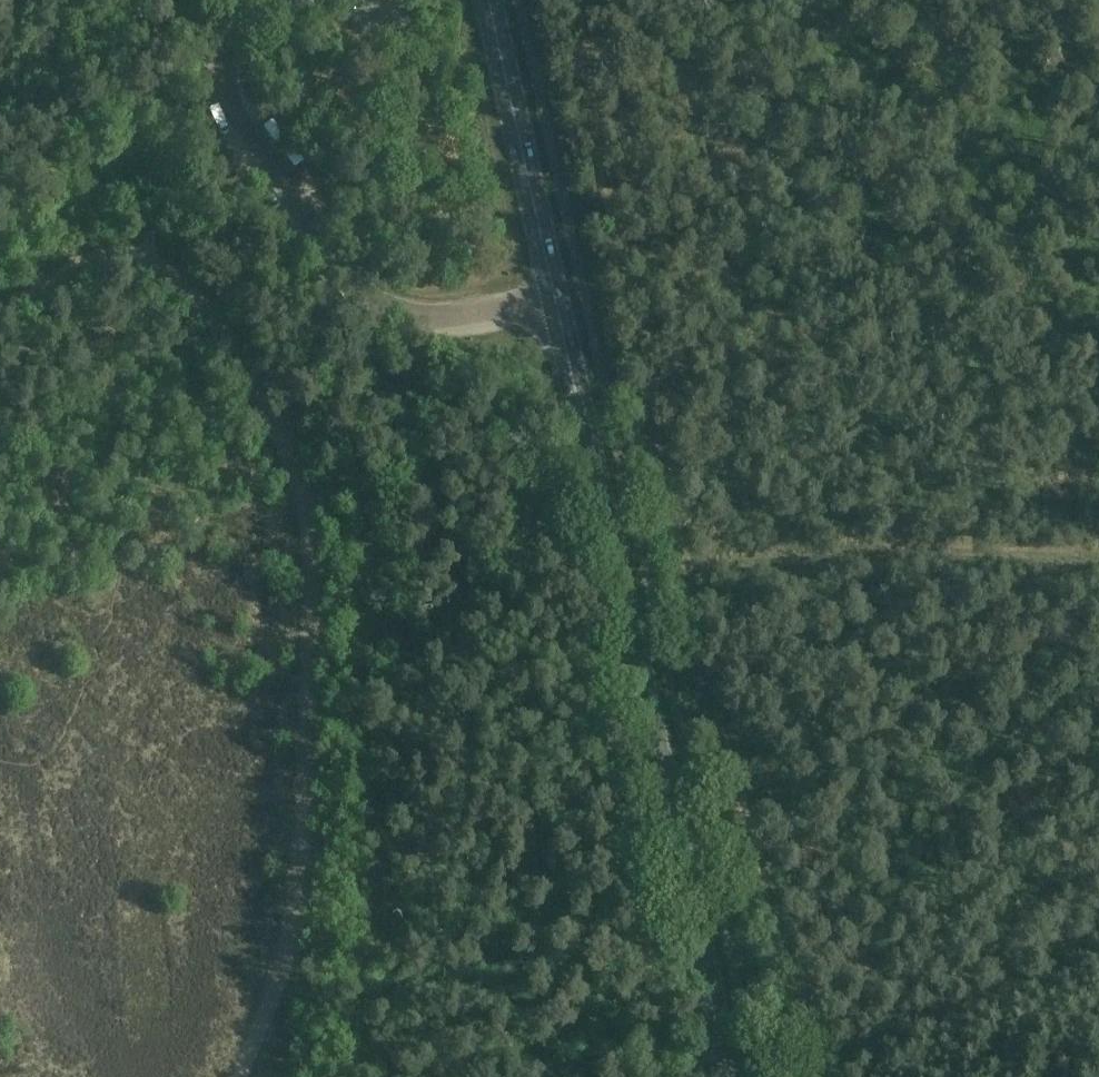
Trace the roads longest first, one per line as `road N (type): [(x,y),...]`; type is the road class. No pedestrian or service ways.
road 1 (primary): [(729,1076),(488,0)]
road 2 (track): [(239,1076),(293,912),(312,560),(290,459),(238,359),(196,294),(137,257)]
road 3 (track): [(676,558),(824,1076)]
road 4 (track): [(676,558),(1098,556)]
road 5 (track): [(137,257),(85,263),(0,315)]

